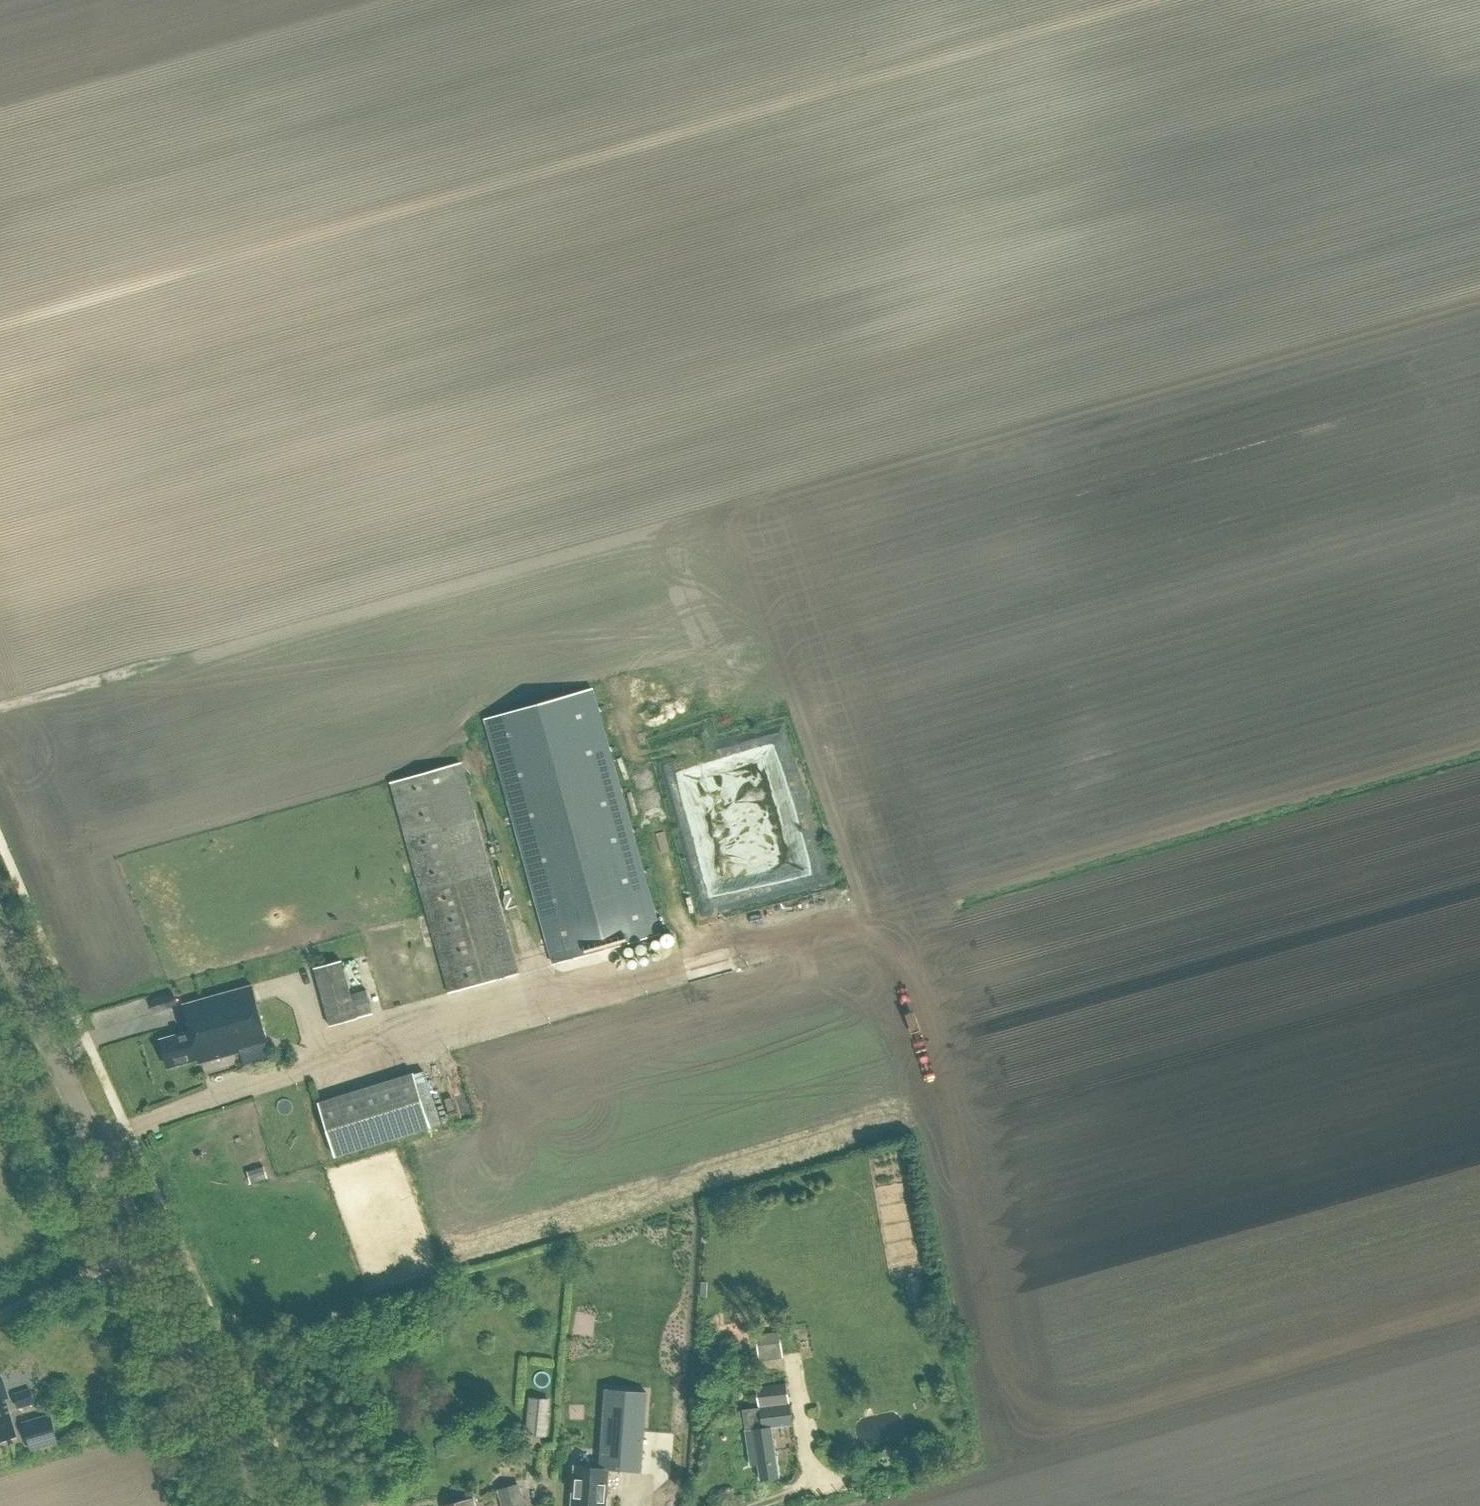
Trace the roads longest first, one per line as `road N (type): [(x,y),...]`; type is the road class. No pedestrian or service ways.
road 1 (tertiary): [(266,1505),(0,933)]
road 2 (track): [(0,1316),(146,1252)]

